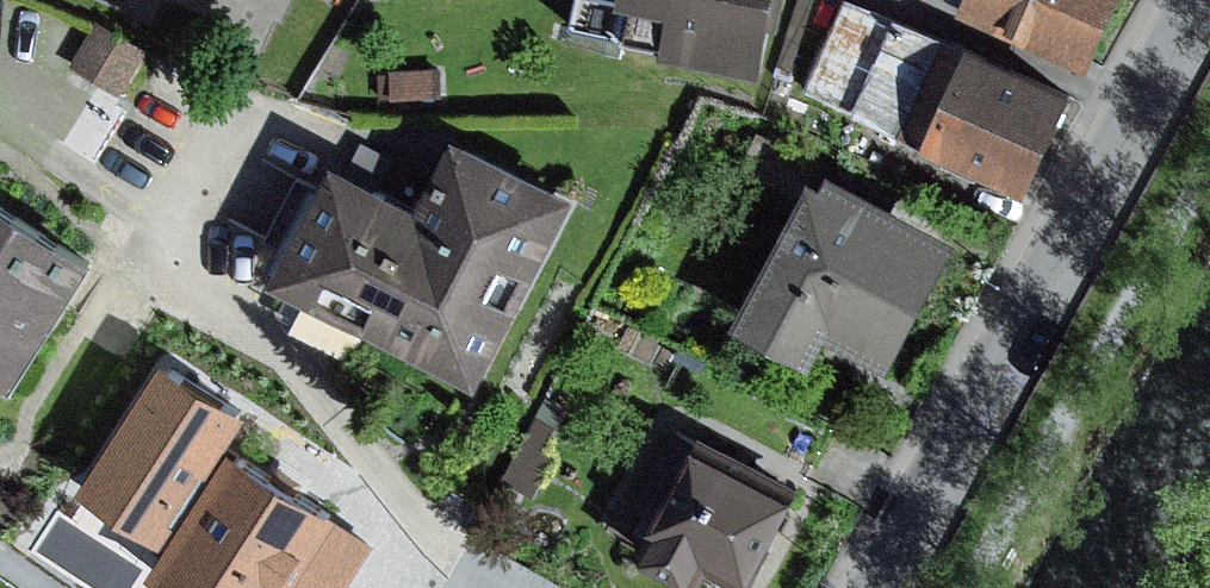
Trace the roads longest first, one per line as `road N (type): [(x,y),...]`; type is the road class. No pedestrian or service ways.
road 1 (residential): [(874,587),(1194,0)]

